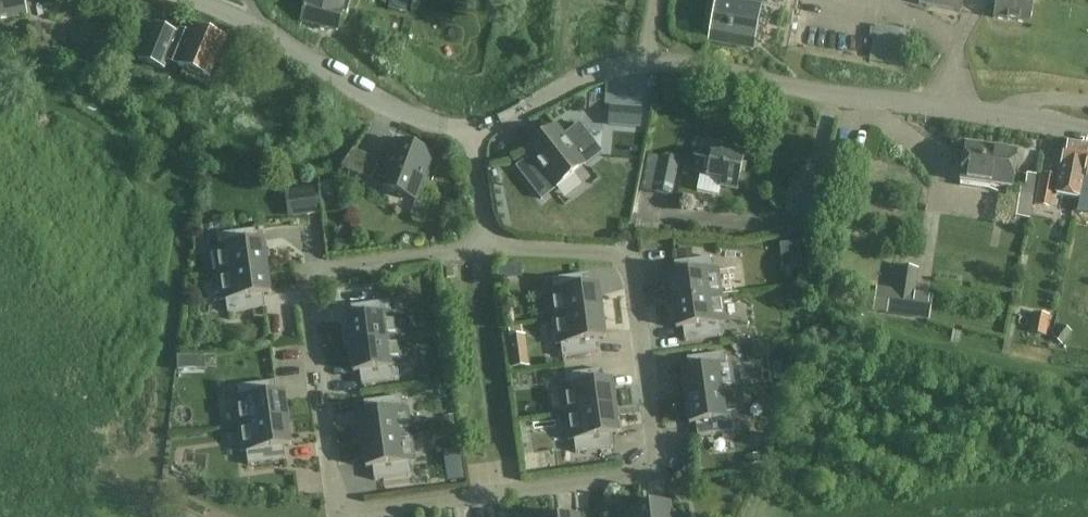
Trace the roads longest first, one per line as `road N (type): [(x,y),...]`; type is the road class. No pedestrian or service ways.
road 1 (residential): [(487,246),(304,274),(332,484),(345,507),(372,511),(637,474),(653,465),(657,448),(631,274),(613,255)]
road 2 (unclassified): [(1087,131),(653,61),(581,78),(472,132)]
road 3 (unclassified): [(472,132),(396,113),(193,0)]
road 4 (track): [(1087,380),(888,341)]
road 5 (residential): [(613,255),(487,246)]

